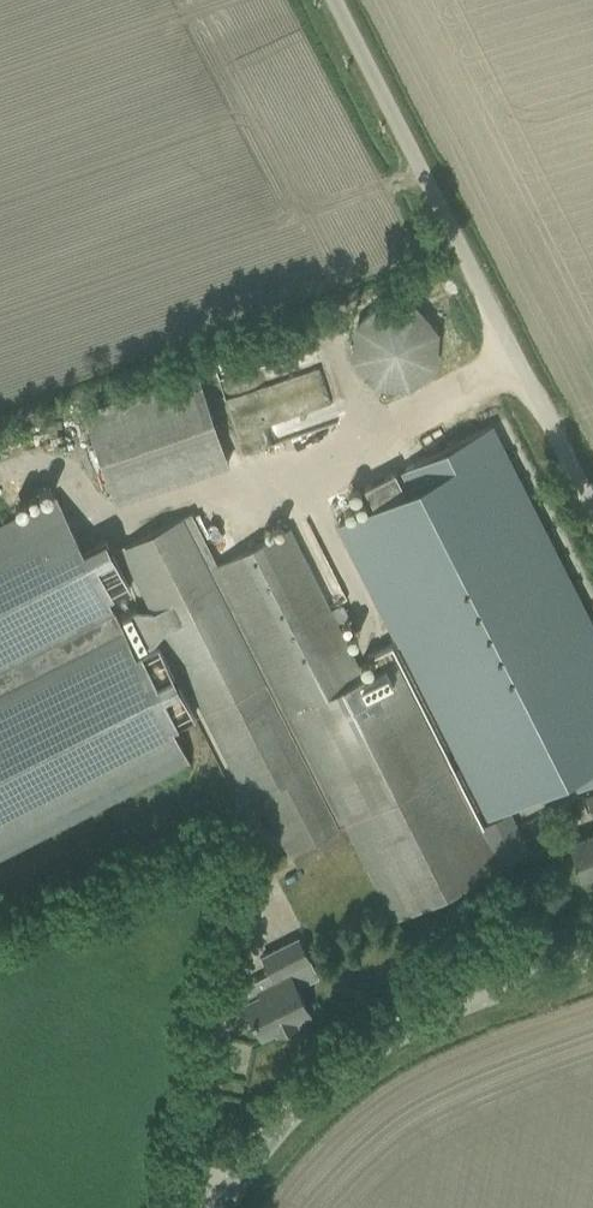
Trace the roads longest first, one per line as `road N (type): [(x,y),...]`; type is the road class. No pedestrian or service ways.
road 1 (unclassified): [(592,513),(334,0)]
road 2 (tertiary): [(219,1207),(255,1155),(335,1076),(468,998),(592,957)]

